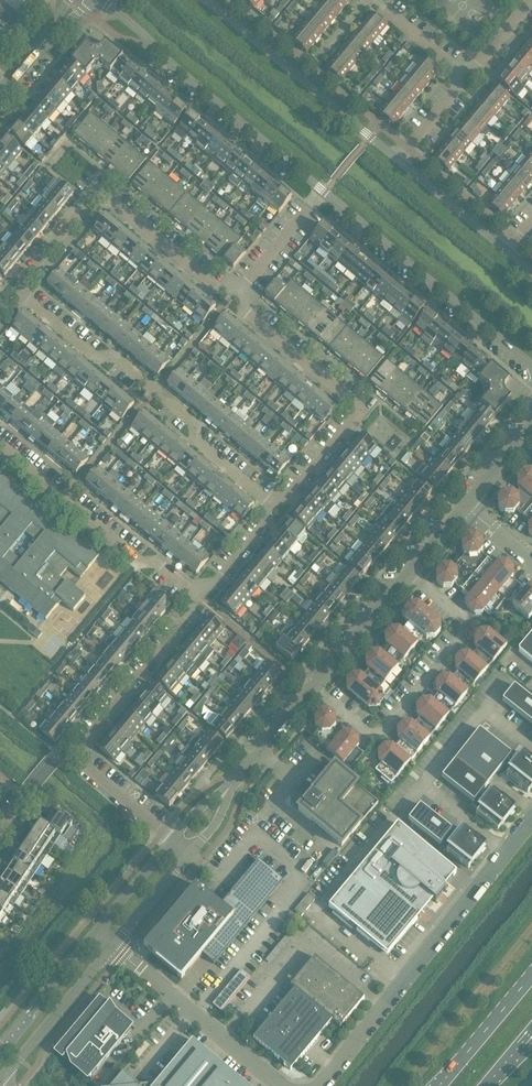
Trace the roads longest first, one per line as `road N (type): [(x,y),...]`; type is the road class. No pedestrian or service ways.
road 1 (residential): [(270,502),(196,441),(195,422),(117,358),(96,357),(16,291)]
road 2 (unclassified): [(323,1085),(531,819)]
road 3 (residential): [(270,502),(291,496),(361,409),(231,300)]
road 4 (residential): [(316,690),(368,734),(388,730),(469,629),(412,573)]
road 5 (tertiary): [(100,0),(324,192)]
road 6 (tertiary): [(324,192),(531,364)]
road 7 (residential): [(197,595),(157,563),(142,562),(0,444)]
road 8 (tertiary): [(398,159),(208,0)]
road 9 (unclassified): [(114,948),(279,1085)]
road 10 (residential): [(74,755),(189,618),(197,595)]
road 11 (tertiary): [(0,1084),(114,948)]
road 12 (residential): [(231,300),(100,194)]
road 13 (tertiary): [(316,690),(412,573)]
road 14 (tertiary): [(97,934),(0,1050)]
road 15 (primary): [(531,975),(437,1085)]
road 16 (residential): [(231,300),(324,192)]
road 17 (tertiary): [(506,250),(398,159)]
road 18 (residential): [(16,291),(100,194)]
road 19 (residential): [(197,595),(220,583),(267,526),(270,502)]
road 20 (tertiary): [(114,948),(192,852)]
road 21 (tertiary): [(174,838),(97,934)]

